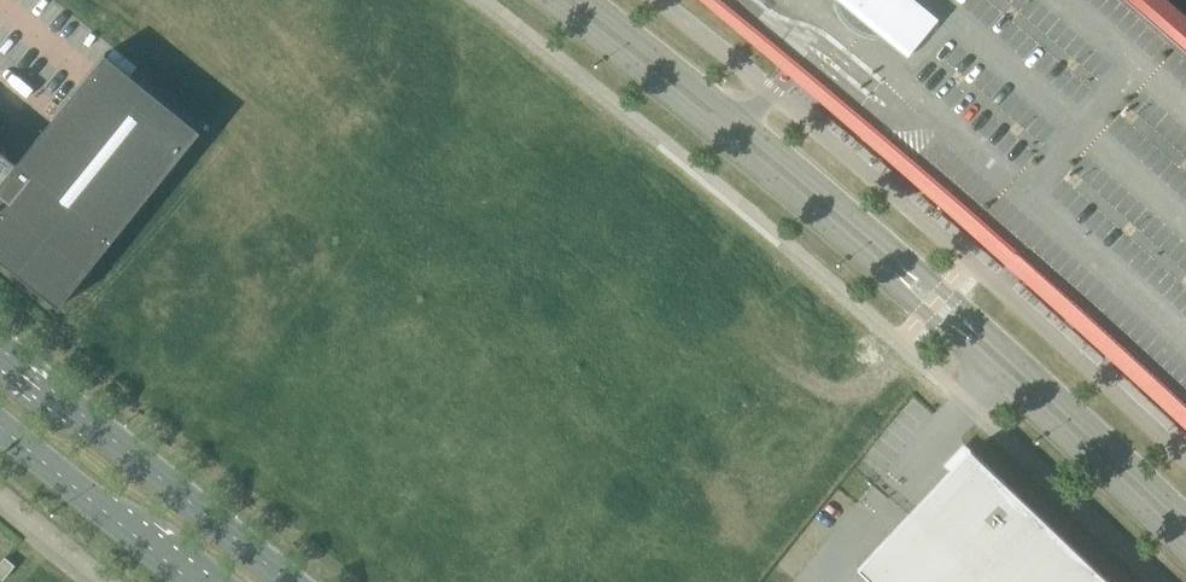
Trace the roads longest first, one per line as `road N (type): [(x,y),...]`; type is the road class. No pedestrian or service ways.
road 1 (tertiary): [(1185,540),(956,322),(568,0)]
road 2 (secondary): [(279,581),(0,356)]
road 3 (secondary): [(0,431),(187,581)]

